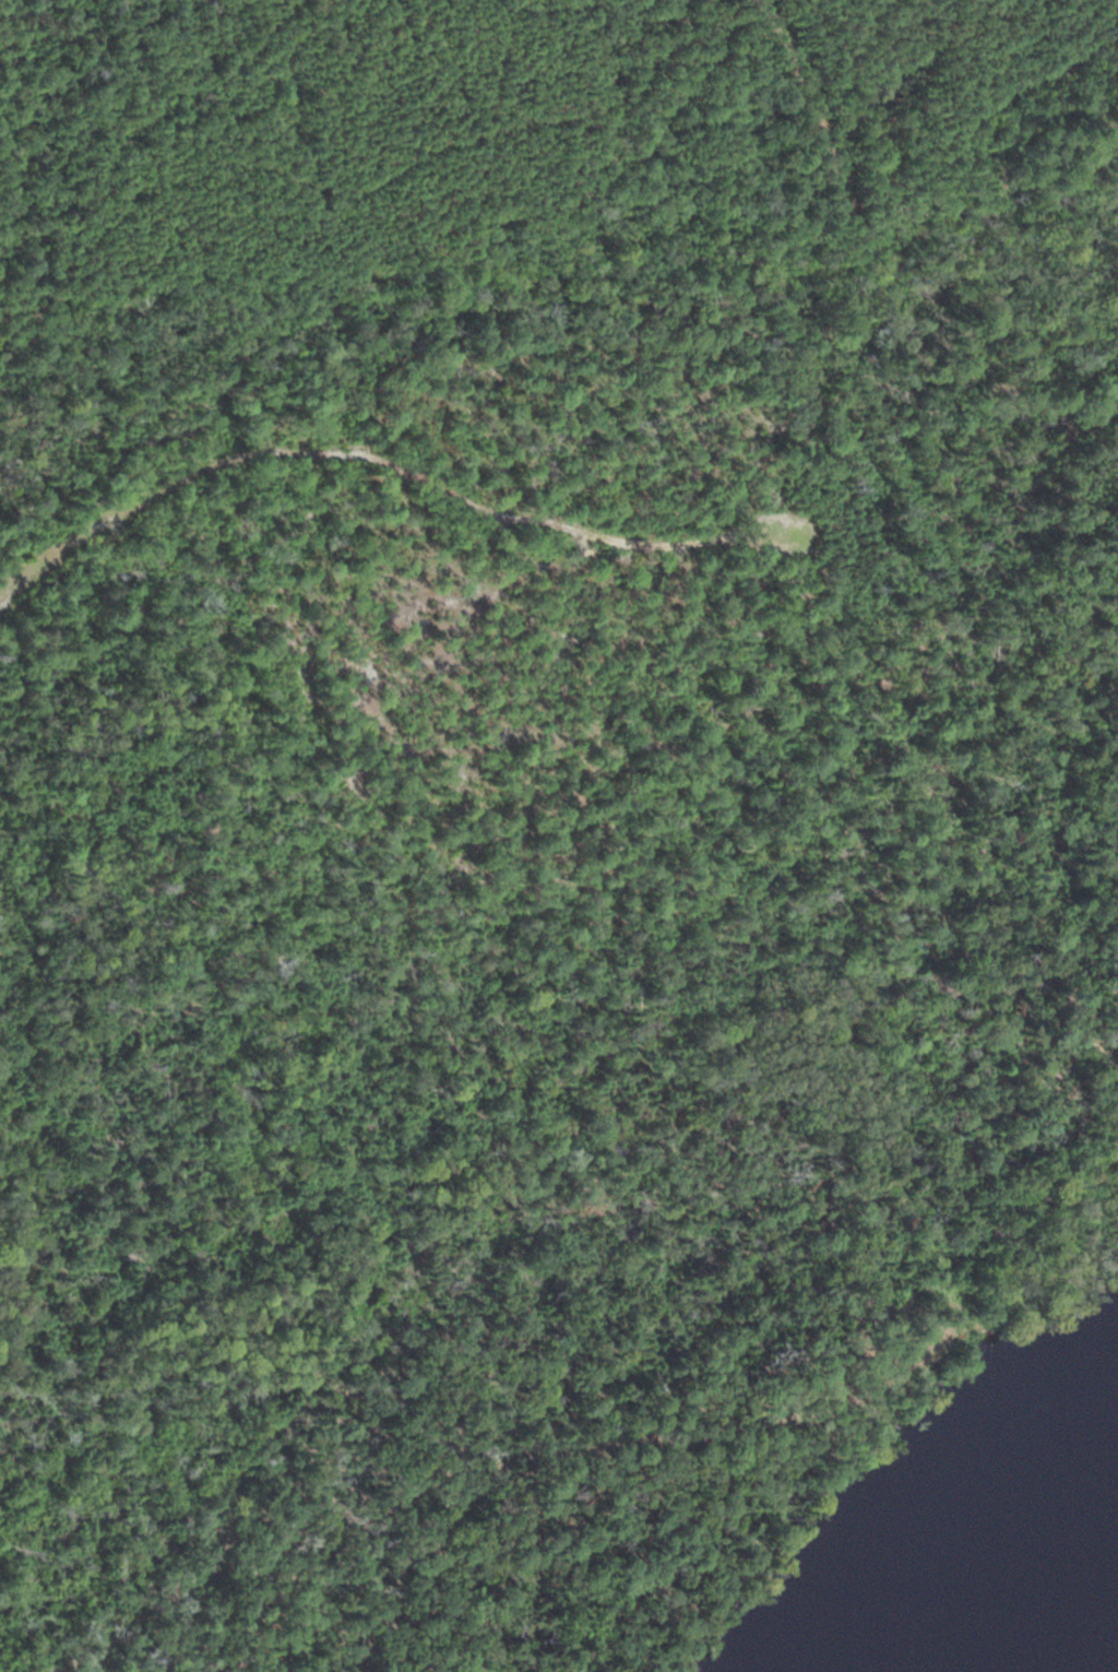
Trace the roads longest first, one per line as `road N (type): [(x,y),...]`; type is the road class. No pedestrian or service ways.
road 1 (track): [(0,578),(178,476),(257,446),(467,501),(542,530),(756,546)]
road 2 (track): [(760,0),(785,35),(852,251)]

